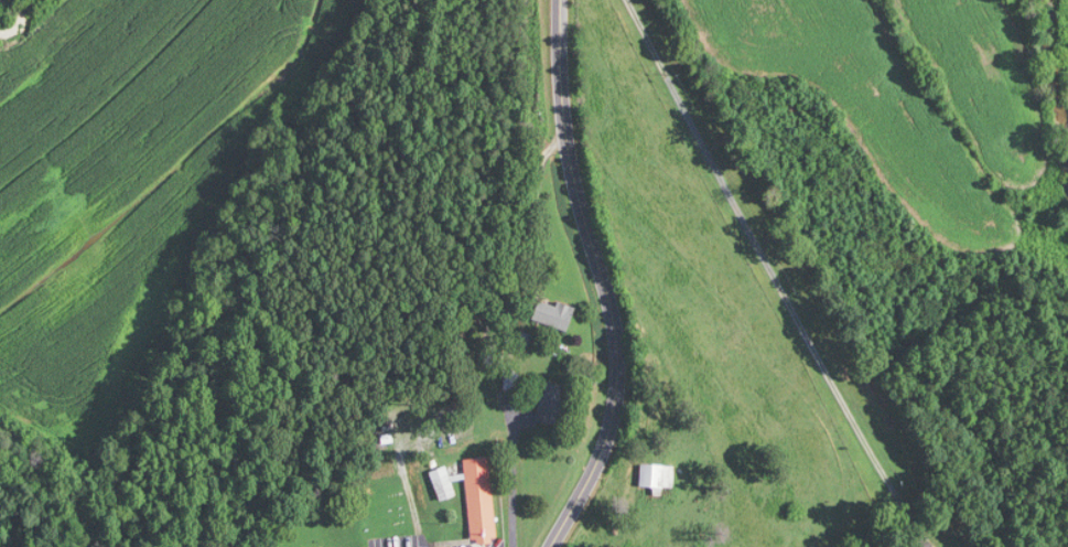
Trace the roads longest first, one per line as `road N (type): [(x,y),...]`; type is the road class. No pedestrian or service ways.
road 1 (residential): [(548,546),(602,455),(618,376),(611,305),(563,124),(559,0)]

